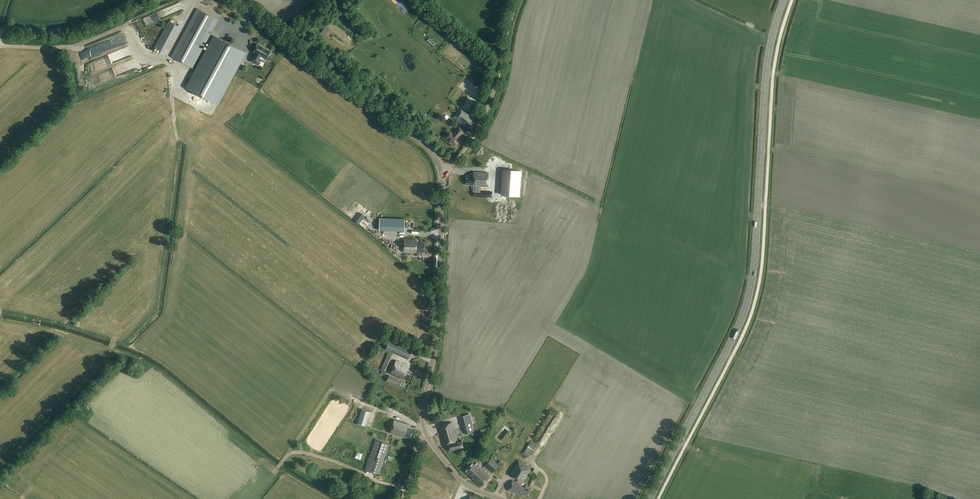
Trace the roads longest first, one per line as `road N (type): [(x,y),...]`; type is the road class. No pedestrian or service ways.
road 1 (unclassified): [(428,435),(439,163),(243,0)]
road 2 (primary): [(651,498),(752,285),(768,62),(784,0)]
road 3 (track): [(518,0),(486,116),(441,172)]
road 4 (unclassified): [(138,0),(71,28),(0,28)]

